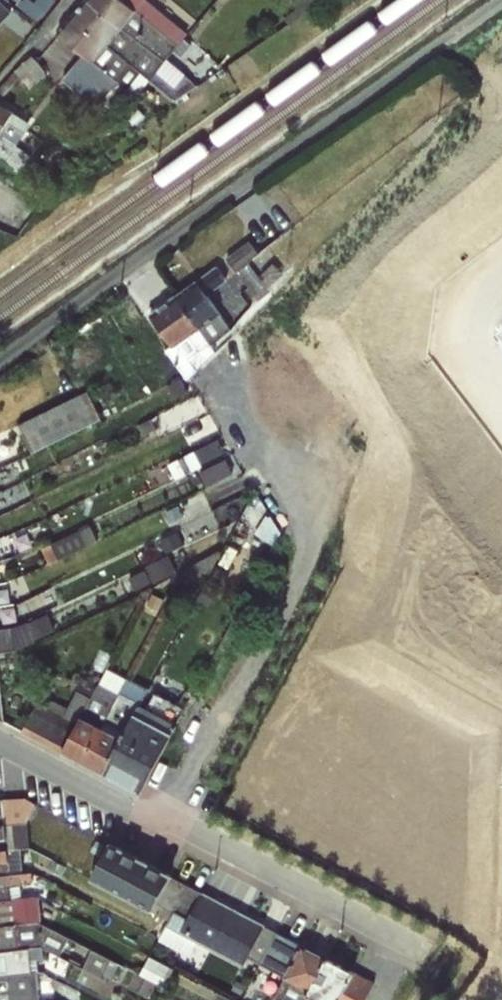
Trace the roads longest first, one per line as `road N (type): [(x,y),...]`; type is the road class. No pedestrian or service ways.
road 1 (unclassified): [(0,361),(498,0)]
road 2 (residential): [(0,746),(404,950)]

